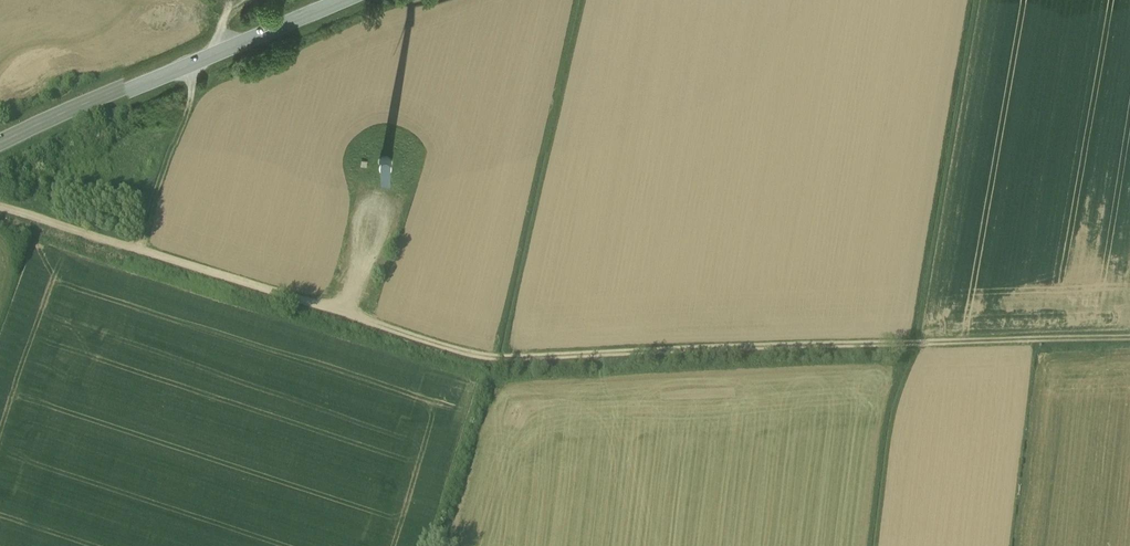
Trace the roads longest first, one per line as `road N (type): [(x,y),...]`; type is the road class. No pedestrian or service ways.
road 1 (primary): [(0,145),(339,0)]
road 2 (track): [(1010,545),(1034,346)]

